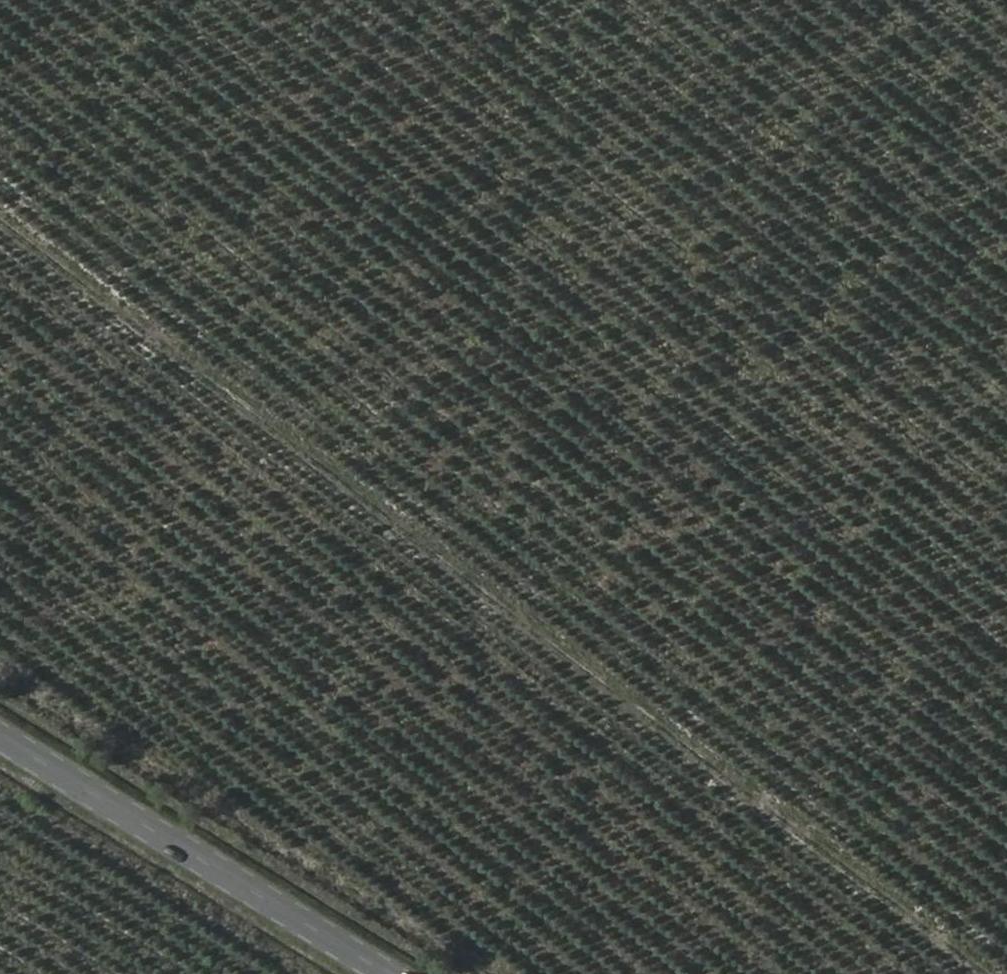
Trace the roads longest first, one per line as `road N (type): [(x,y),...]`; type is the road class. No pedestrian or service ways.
road 1 (track): [(1006,952),(0,187)]
road 2 (secondary): [(0,737),(384,973)]

